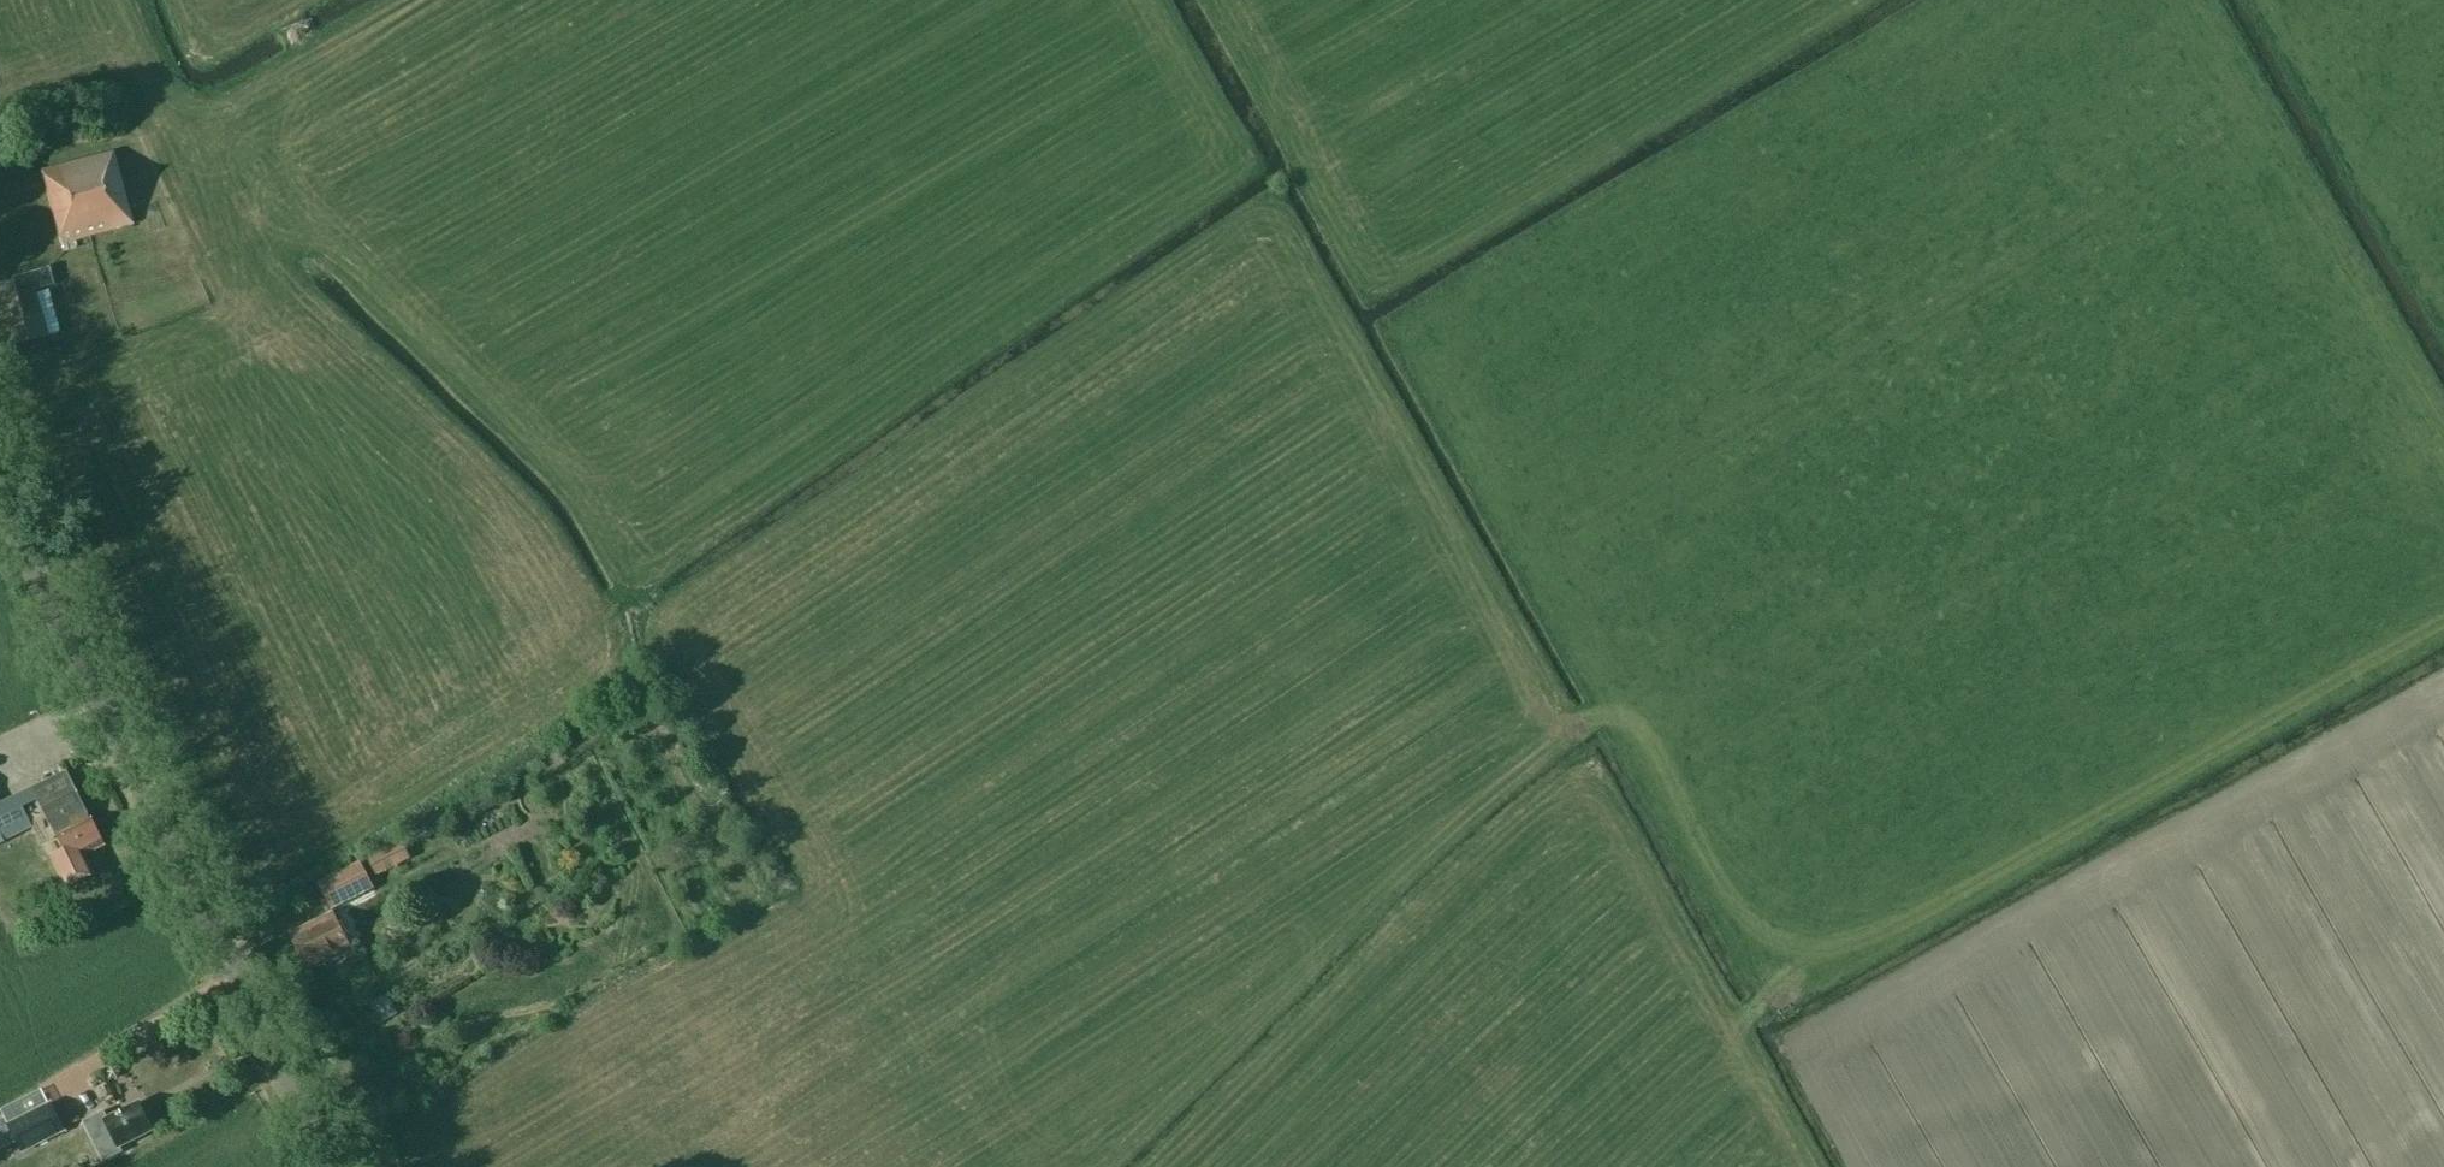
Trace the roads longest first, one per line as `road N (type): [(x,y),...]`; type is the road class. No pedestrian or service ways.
road 1 (tertiary): [(334,1166),(0,501)]

